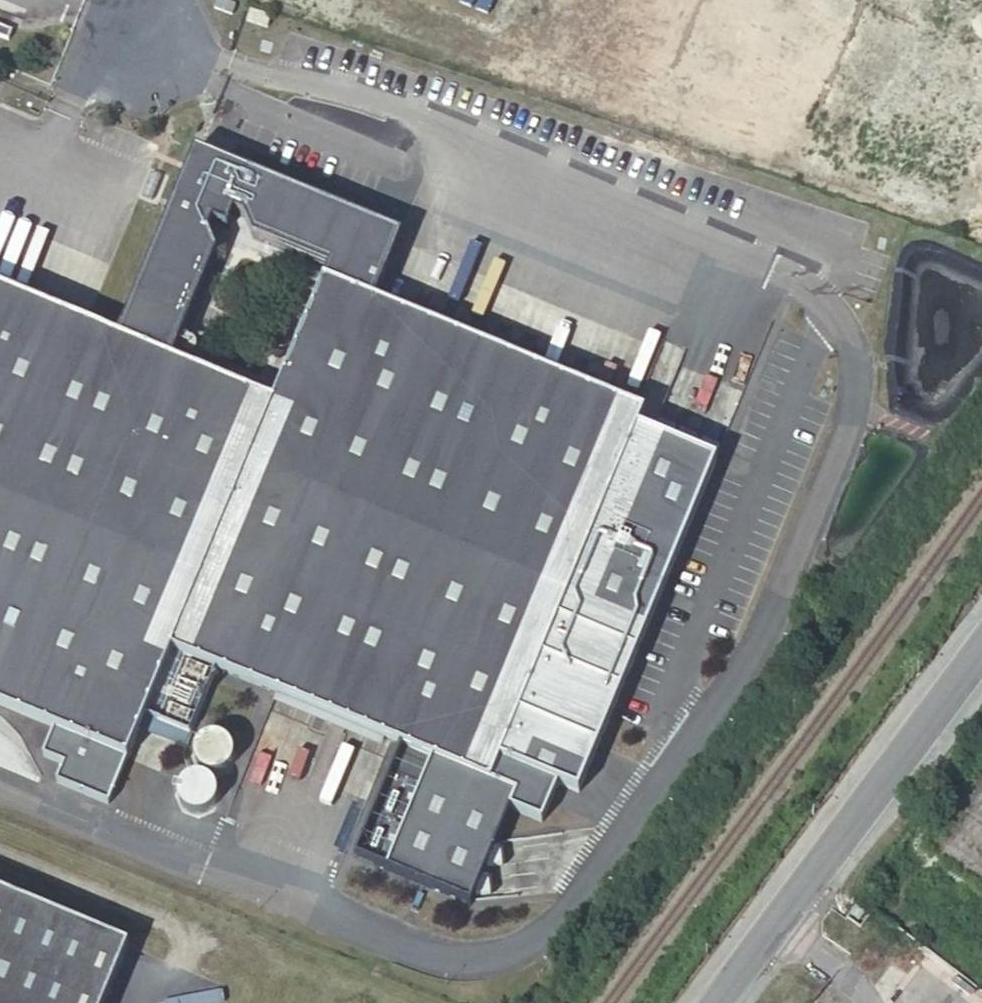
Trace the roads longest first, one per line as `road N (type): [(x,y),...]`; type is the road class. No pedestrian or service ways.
road 1 (tertiary): [(715,1002),(981,644)]

